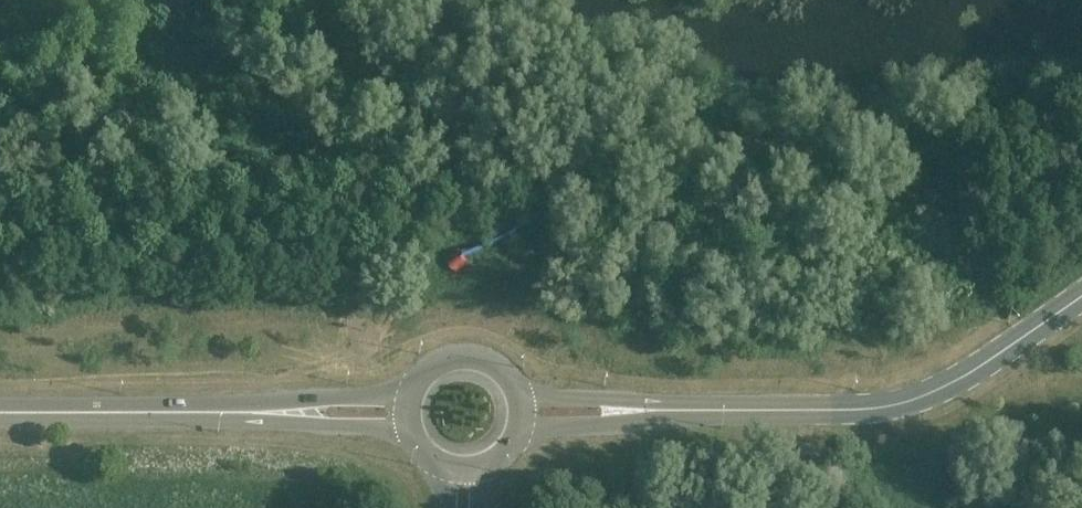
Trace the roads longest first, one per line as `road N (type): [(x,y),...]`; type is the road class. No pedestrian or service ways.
road 1 (unclassified): [(656,408),(895,409),(967,380),(1081,303)]
road 2 (tertiary): [(262,410),(0,410)]
road 3 (tertiary): [(417,389),(262,410)]
road 4 (tertiary): [(262,410),(409,427)]
road 5 (unclassified): [(656,408),(513,389)]
road 6 (unclassified): [(519,434),(656,408)]

